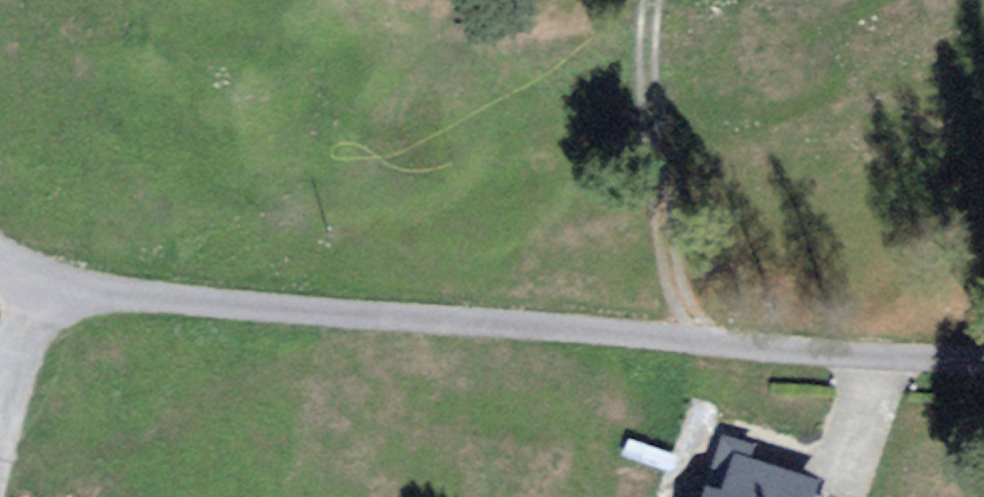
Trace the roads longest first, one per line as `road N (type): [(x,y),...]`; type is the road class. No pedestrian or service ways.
road 1 (residential): [(983,368),(44,299)]
road 2 (track): [(655,0),(650,104),(678,289),(693,328),(686,346)]
road 3 (residential): [(0,476),(14,389),(44,299)]

